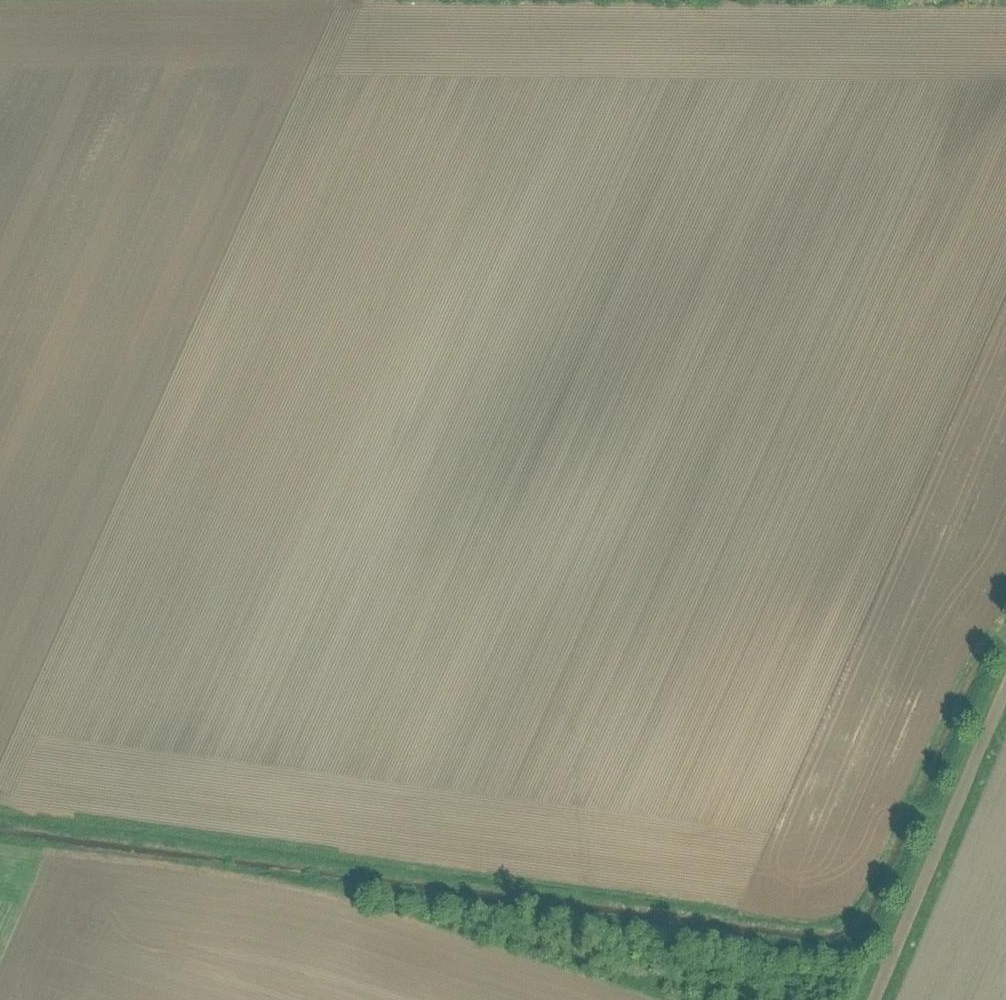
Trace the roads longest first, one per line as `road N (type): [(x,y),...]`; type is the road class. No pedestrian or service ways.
road 1 (unclassified): [(1005,640),(856,999)]

